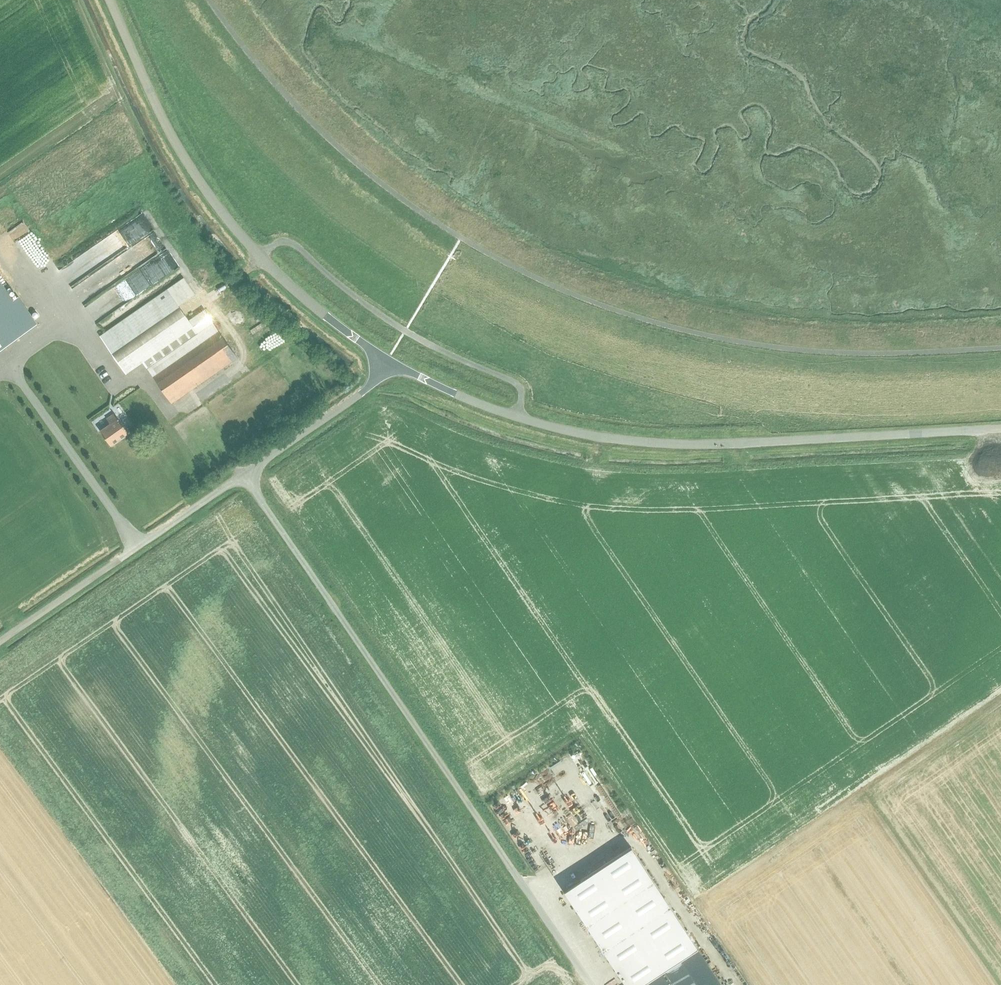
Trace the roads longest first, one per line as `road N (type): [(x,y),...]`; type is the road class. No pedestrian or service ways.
road 1 (unclassified): [(1000,429),(692,445),(619,439),(517,417),(389,359)]
road 2 (unclassified): [(593,984),(244,474)]
road 3 (unclassified): [(389,359),(260,255),(215,203),(180,148),(110,0)]
road 4 (unclassified): [(0,641),(244,474)]
road 5 (unclassified): [(244,474),(359,394),(389,359)]

